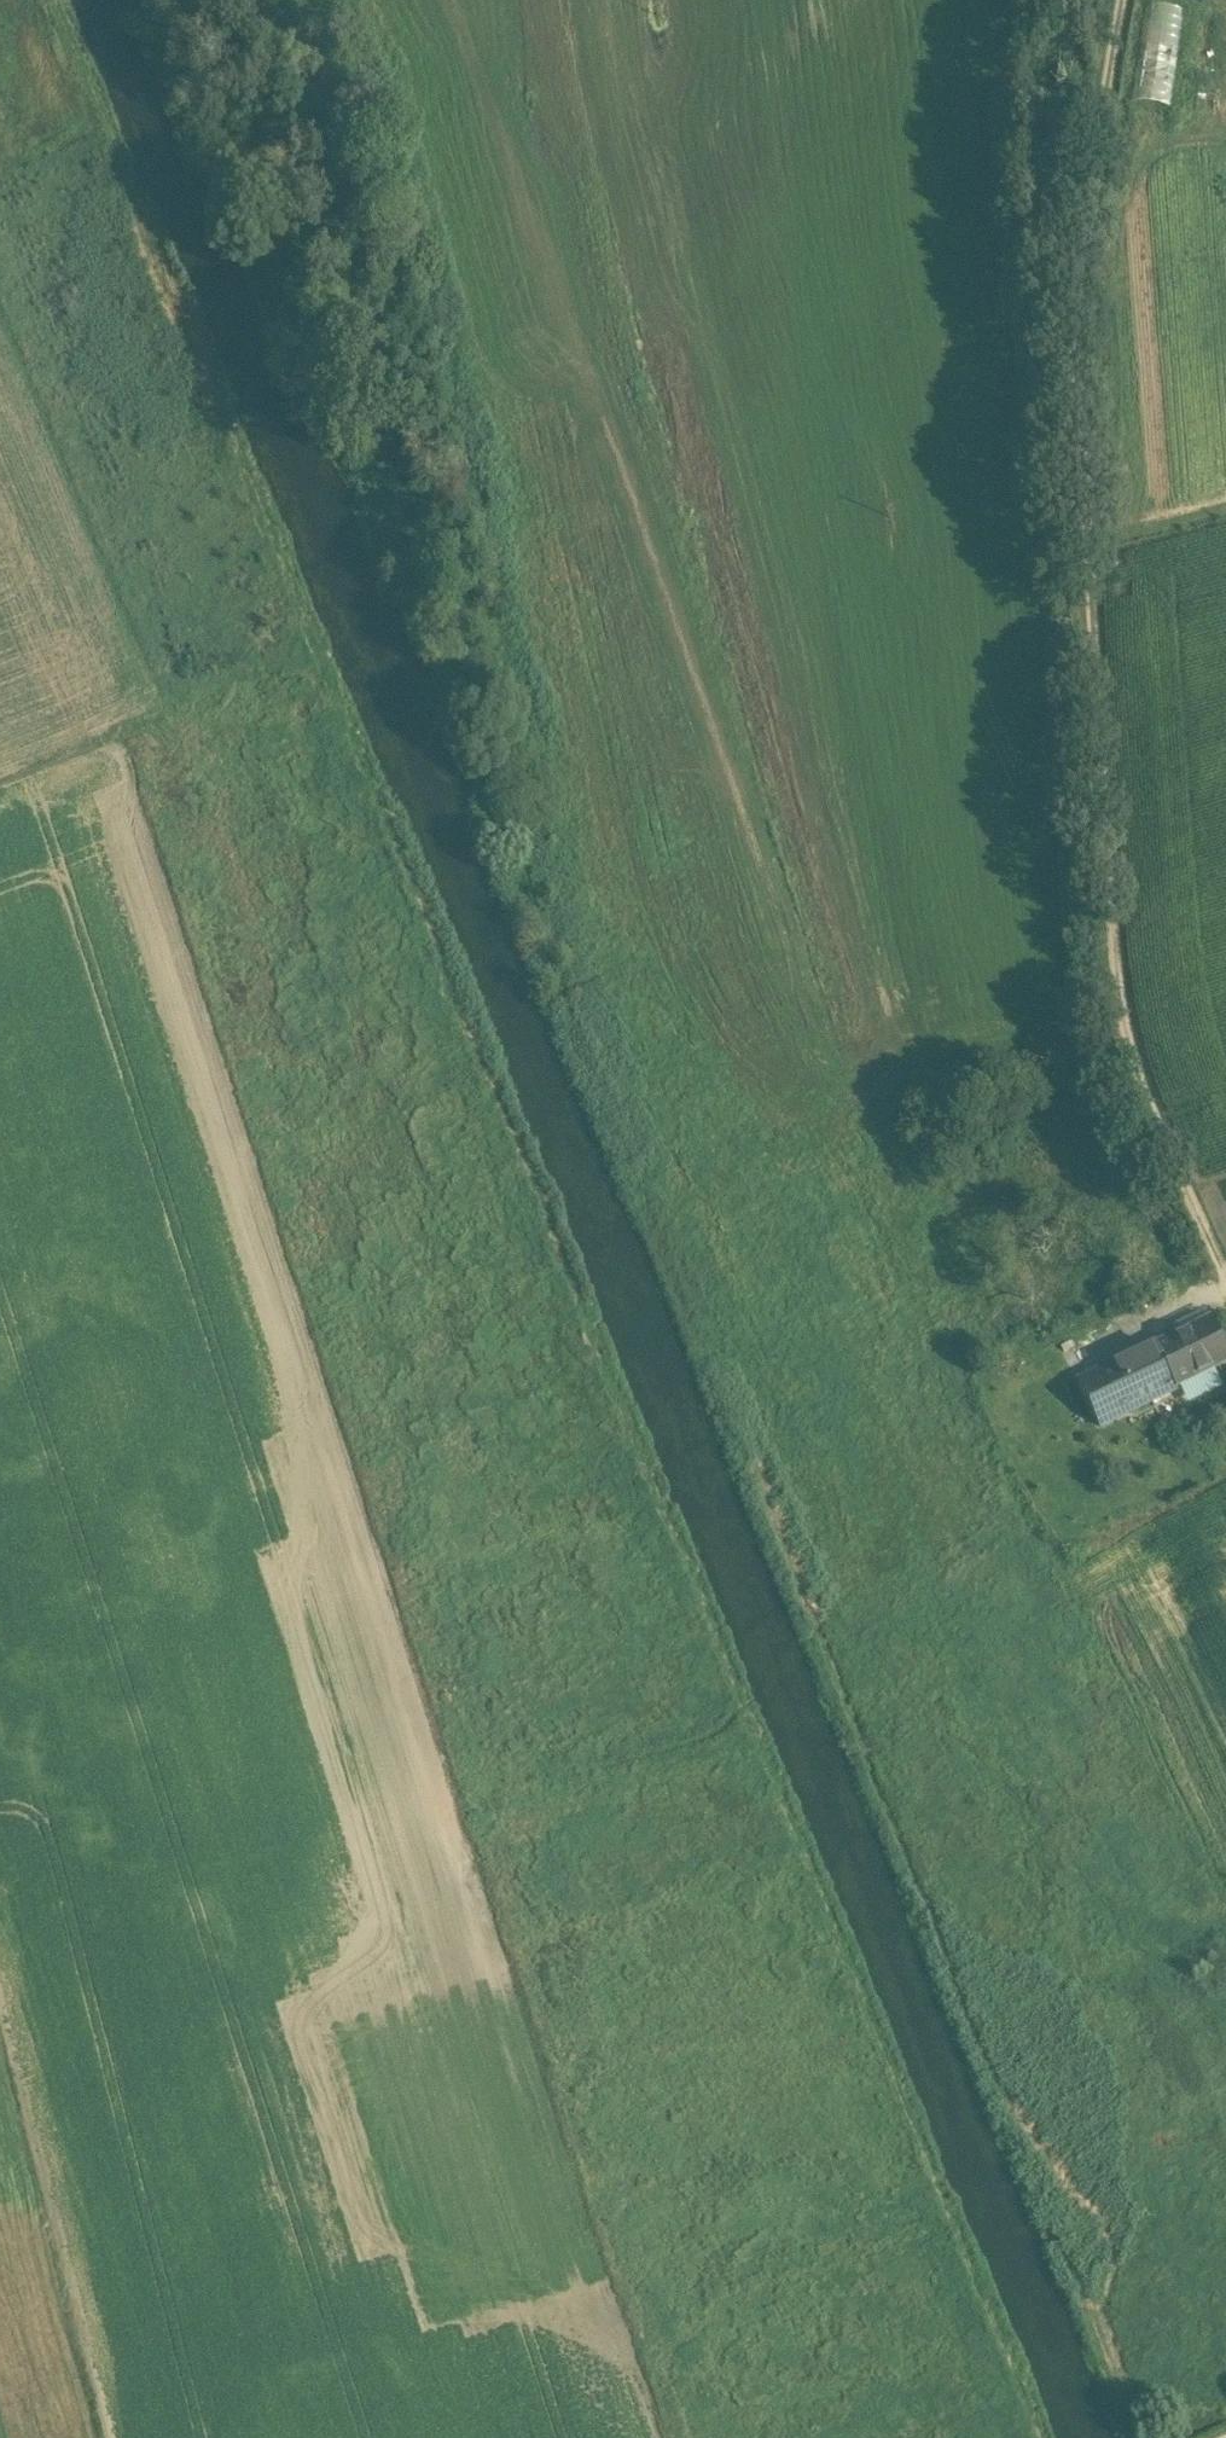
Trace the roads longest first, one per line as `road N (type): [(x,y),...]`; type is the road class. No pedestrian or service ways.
road 1 (track): [(1121,0),(1066,317),(1120,1050),(1225,1276)]
road 2 (track): [(1225,1287),(1093,1345)]

